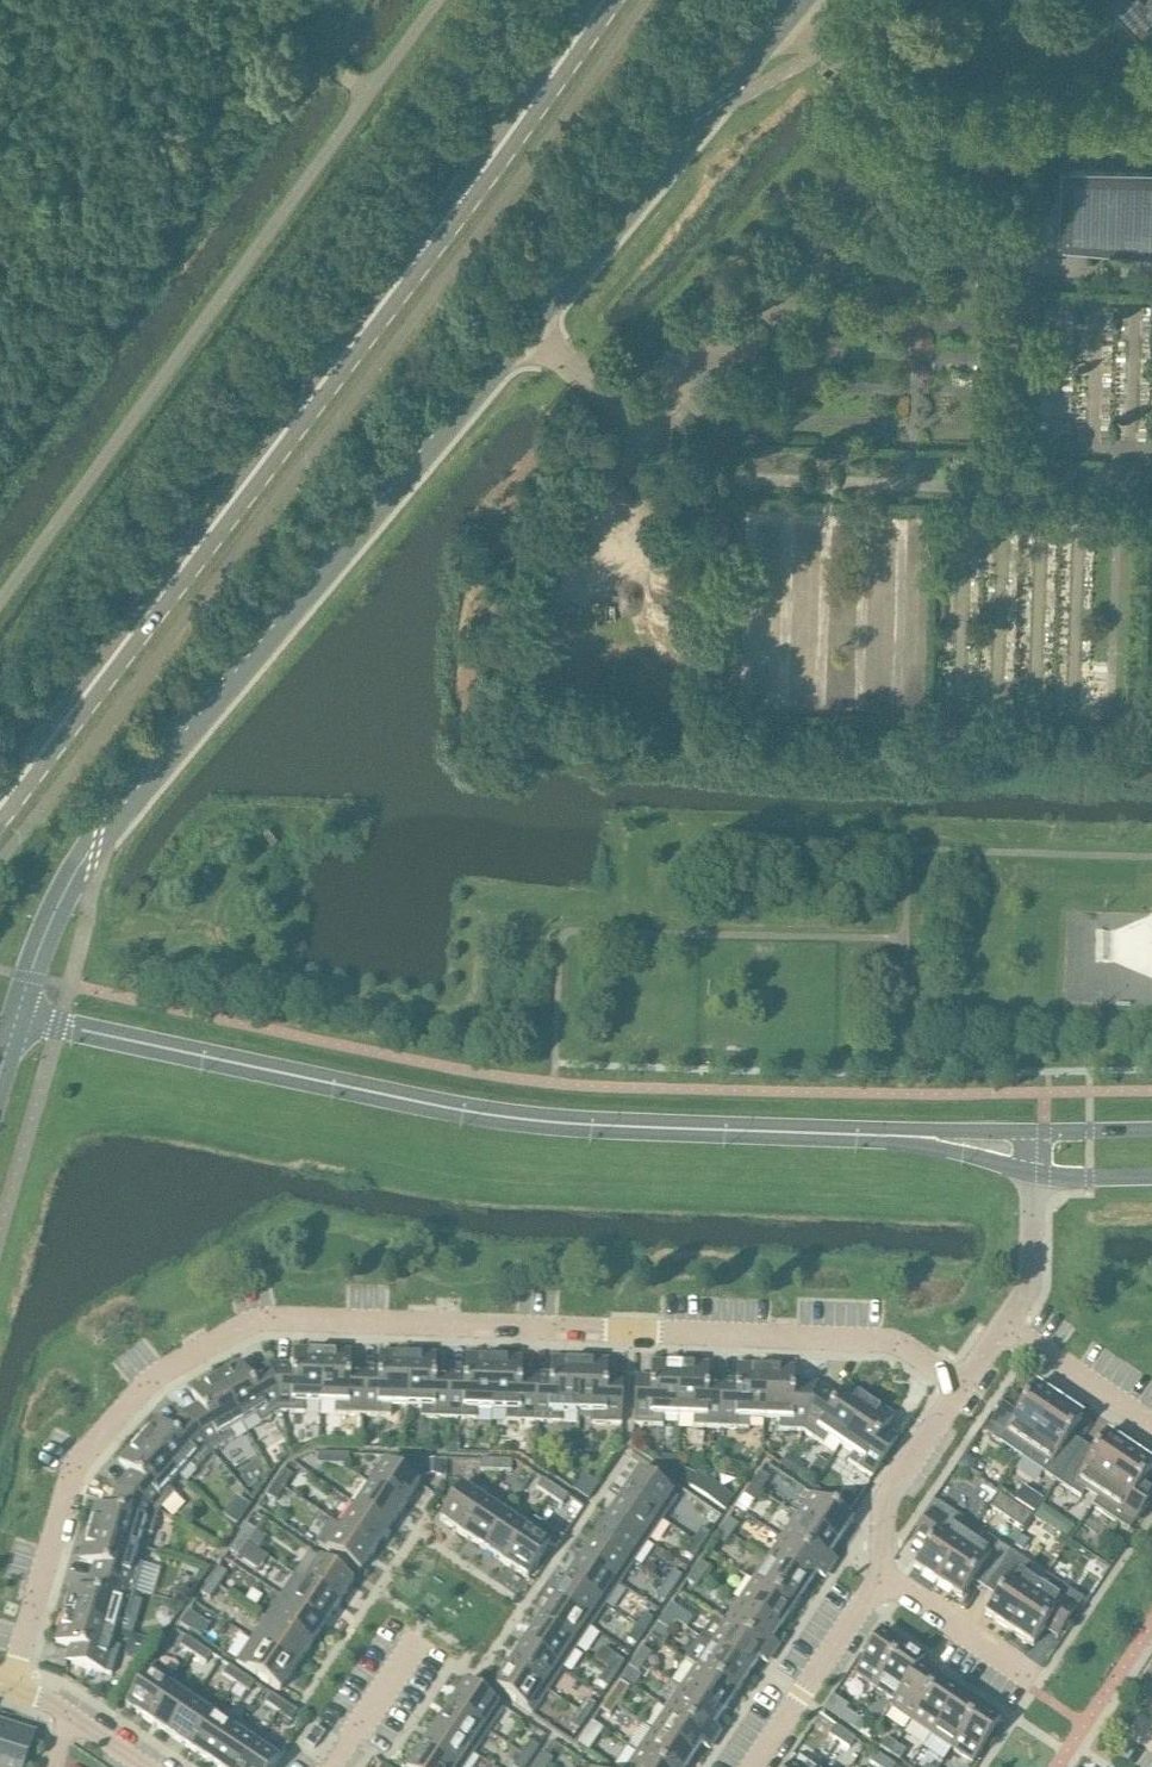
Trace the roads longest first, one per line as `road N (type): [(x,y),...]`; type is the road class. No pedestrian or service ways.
road 1 (tertiary): [(17,1016),(66,887),(109,820),(795,0)]
road 2 (residential): [(11,1688),(72,1473),(142,1389),(271,1318),(886,1341),(960,1389)]
road 3 (secondary): [(0,804),(603,0)]
road 4 (tertiary): [(844,1134),(480,1114),(17,1016)]
road 5 (unclassified): [(439,0),(0,600)]
road 6 (residential): [(754,1766),(880,1578)]
road 7 (residential): [(880,1578),(889,1489),(960,1389)]
road 8 (tertiary): [(844,1134),(1033,1173)]
road 9 (tertiary): [(1034,1132),(844,1134)]
road 10 (residential): [(1151,1430),(1001,1330)]
road 11 (residential): [(1023,1680),(880,1578)]
road 12 (residential): [(1001,1330),(1029,1281),(1033,1173)]
road 13 (residential): [(329,1766),(413,1646)]

